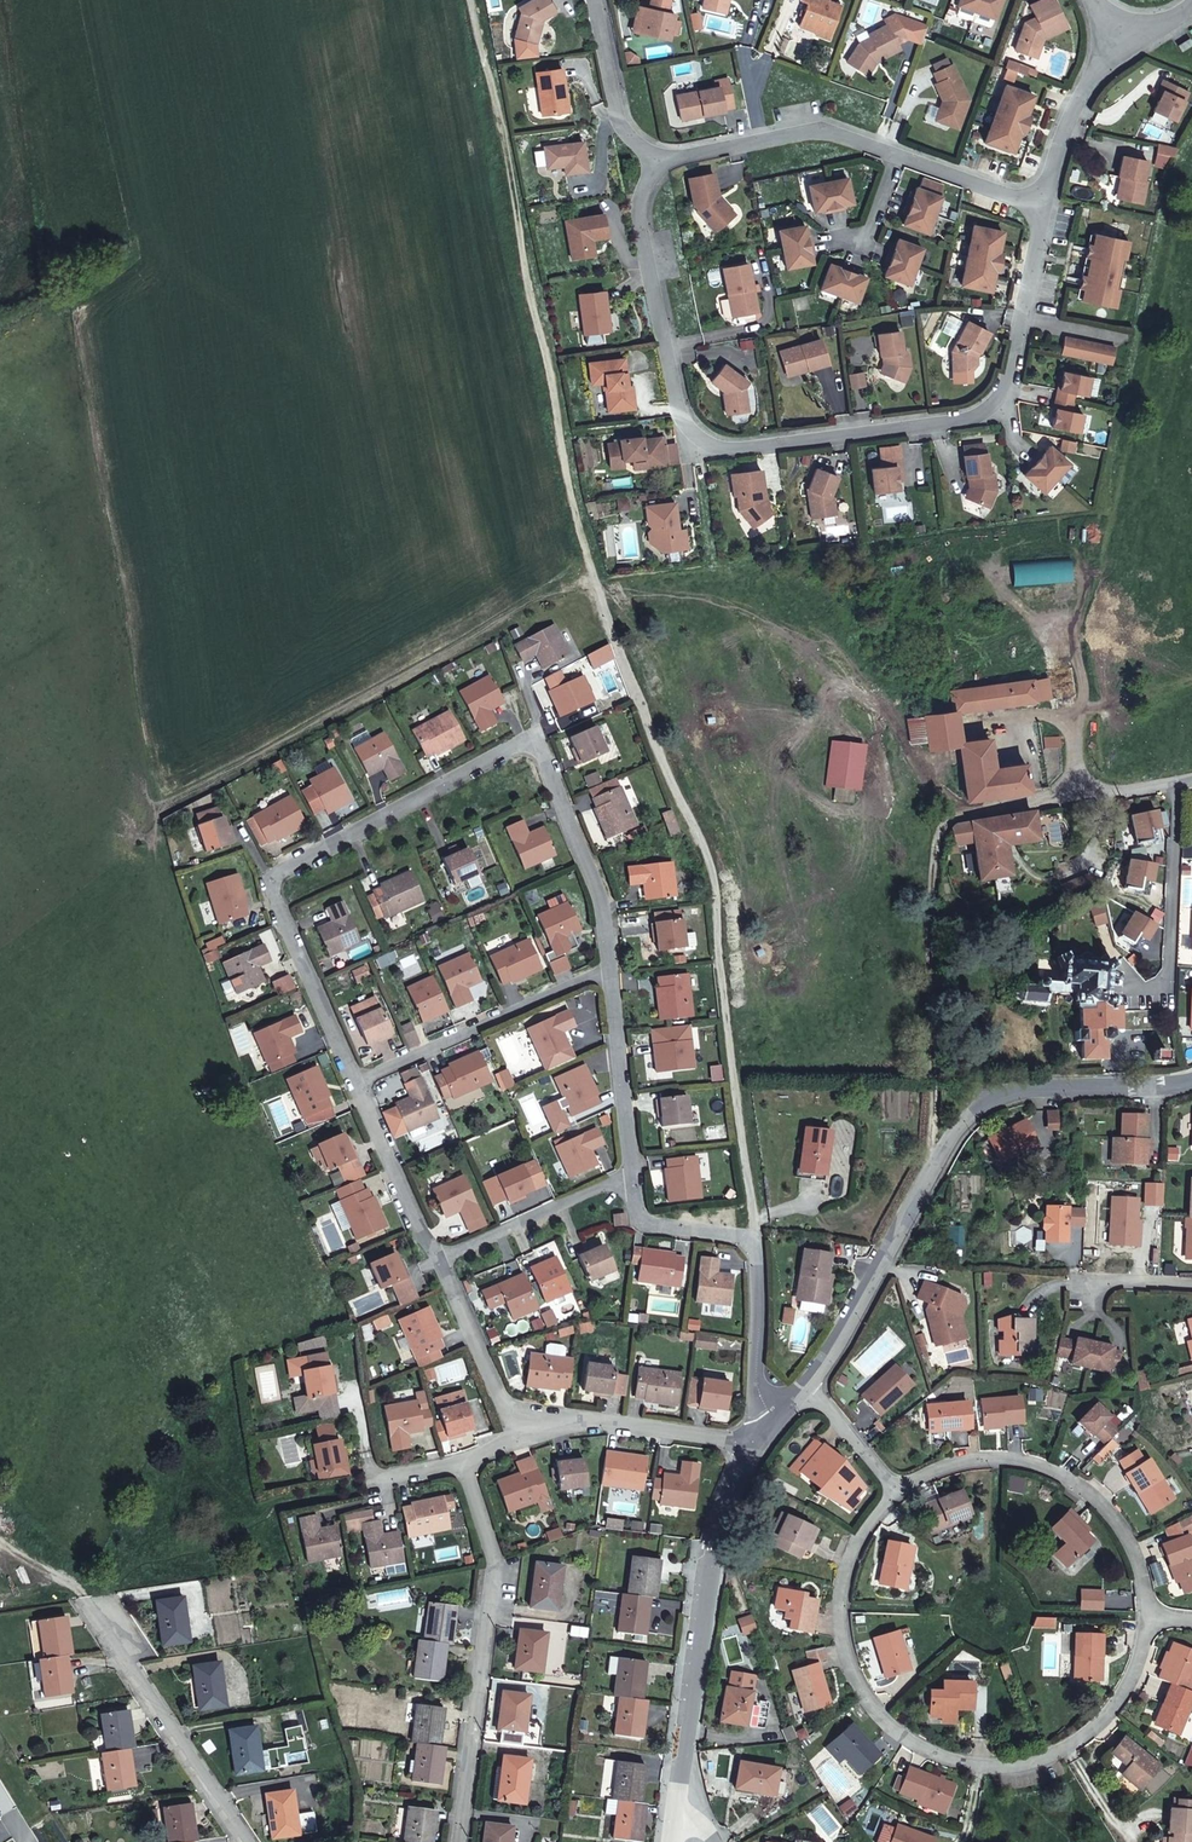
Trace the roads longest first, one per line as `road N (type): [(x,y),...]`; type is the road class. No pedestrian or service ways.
road 1 (residential): [(1044,202),(1010,392),(992,411),(717,449),(693,436),(632,165)]
road 2 (residential): [(608,969),(600,899),(532,739),(269,882),(356,1082)]
road 3 (residential): [(897,1489),(864,1532),(845,1579),(844,1640),(868,1693),(909,1735),(974,1759),(1026,1761),(1067,1746),(1110,1718),(1135,1679),(1150,1612)]
road 4 (residential): [(812,1380),(947,1142),(992,1103),(1036,1088),(1169,1089),(1191,1080)]
road 5 (residential): [(632,165),(818,129),(1044,202)]
road 6 (residential): [(469,1460),(495,1584),(457,1841)]
road 7 (residential): [(681,1780),(715,1548),(732,1490),(766,1429)]
road 8 (residential): [(766,1429),(754,1237),(637,1220),(632,1173)]
road 9 (residential): [(1150,1612),(1143,1561),(1123,1518),(1085,1484),(1035,1461),(987,1455),(945,1463),(897,1489)]
road 10 (residential): [(251,1841),(95,1608)]
road 11 (residential): [(356,1082),(608,969)]
road 12 (residential): [(517,1438),(559,1425),(726,1439),(766,1429)]
road 13 (residential): [(1191,780),(971,813)]
road 14 (residential): [(444,1257),(632,1173)]
road 15 (residential): [(632,1173),(608,969)]
road 16 (residential): [(356,1082),(422,1230),(444,1257)]
road 17 (residential): [(444,1257),(517,1438)]
road 18 (residential): [(1116,37),(1070,125),(1044,202)]
road 19 (residential): [(632,165),(594,0)]
road 20 (residential): [(812,1380),(897,1489)]

